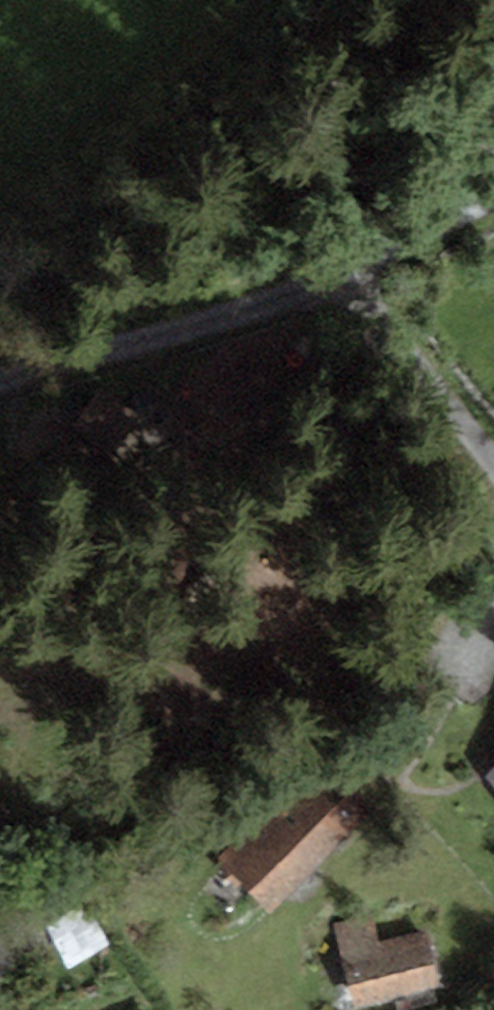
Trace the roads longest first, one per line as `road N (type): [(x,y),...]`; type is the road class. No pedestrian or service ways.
road 1 (track): [(0,381),(184,329),(349,270)]
road 2 (residential): [(349,270),(493,194)]
road 3 (track): [(493,153),(480,89),(493,35)]

